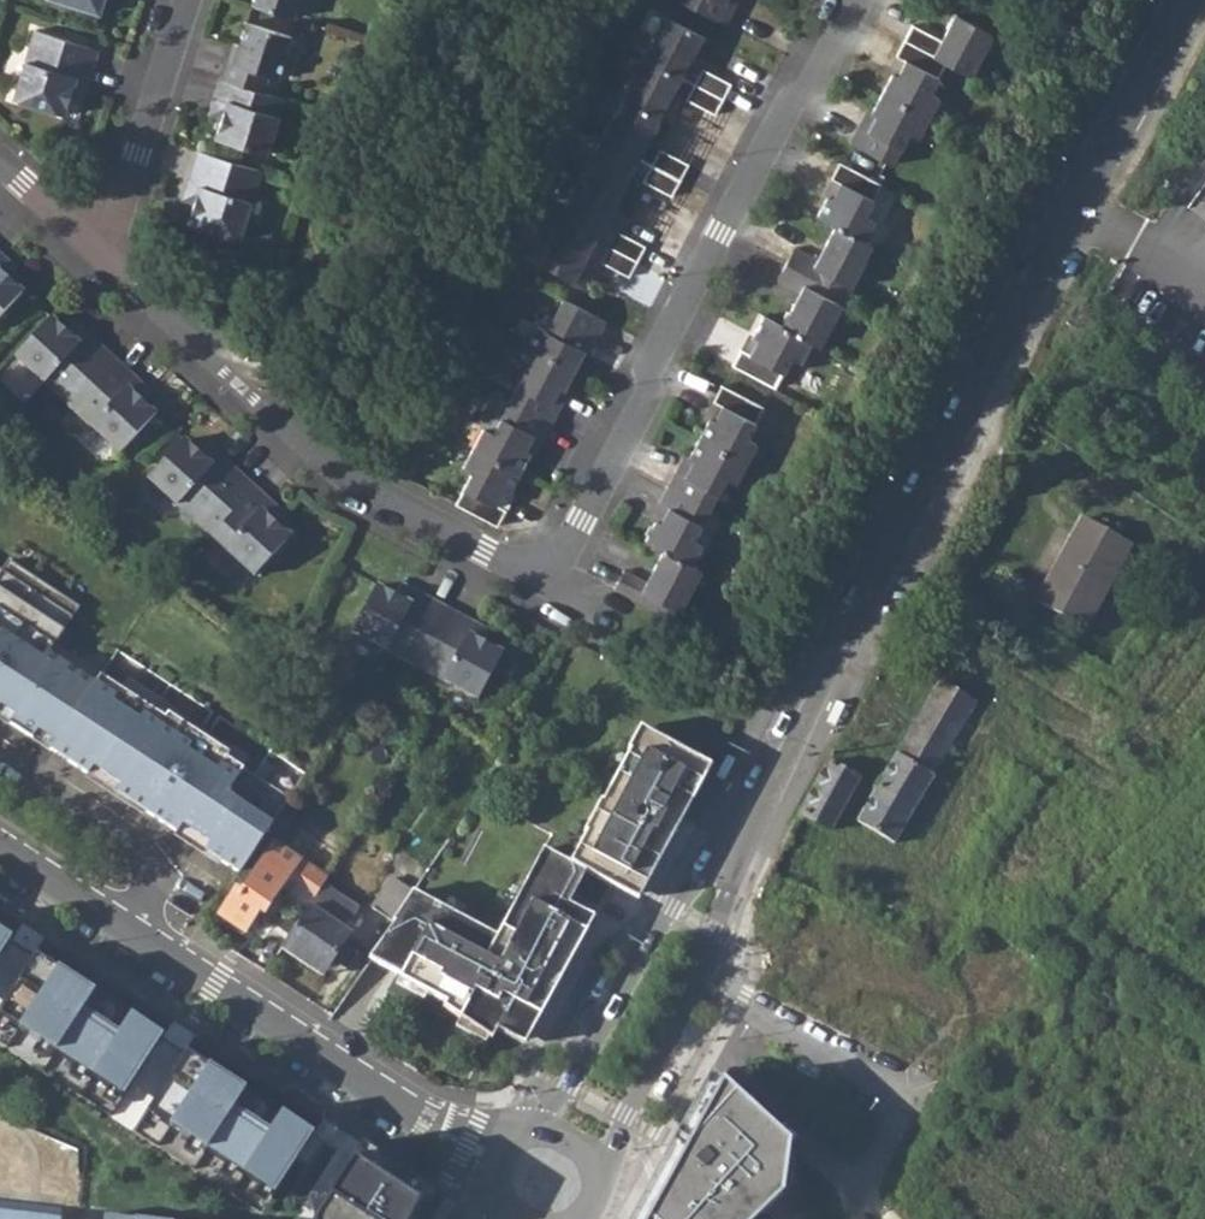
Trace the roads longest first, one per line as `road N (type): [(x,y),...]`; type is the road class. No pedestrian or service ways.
road 1 (secondary): [(1185,0),(844,621),(674,965),(544,1182)]
road 2 (residential): [(863,0),(573,549),(548,572),(507,565),(349,487),(106,258)]
road 3 (residential): [(0,848),(544,1182)]
road 4 (residential): [(106,258),(190,0)]
road 5 (residential): [(106,258),(0,167)]

